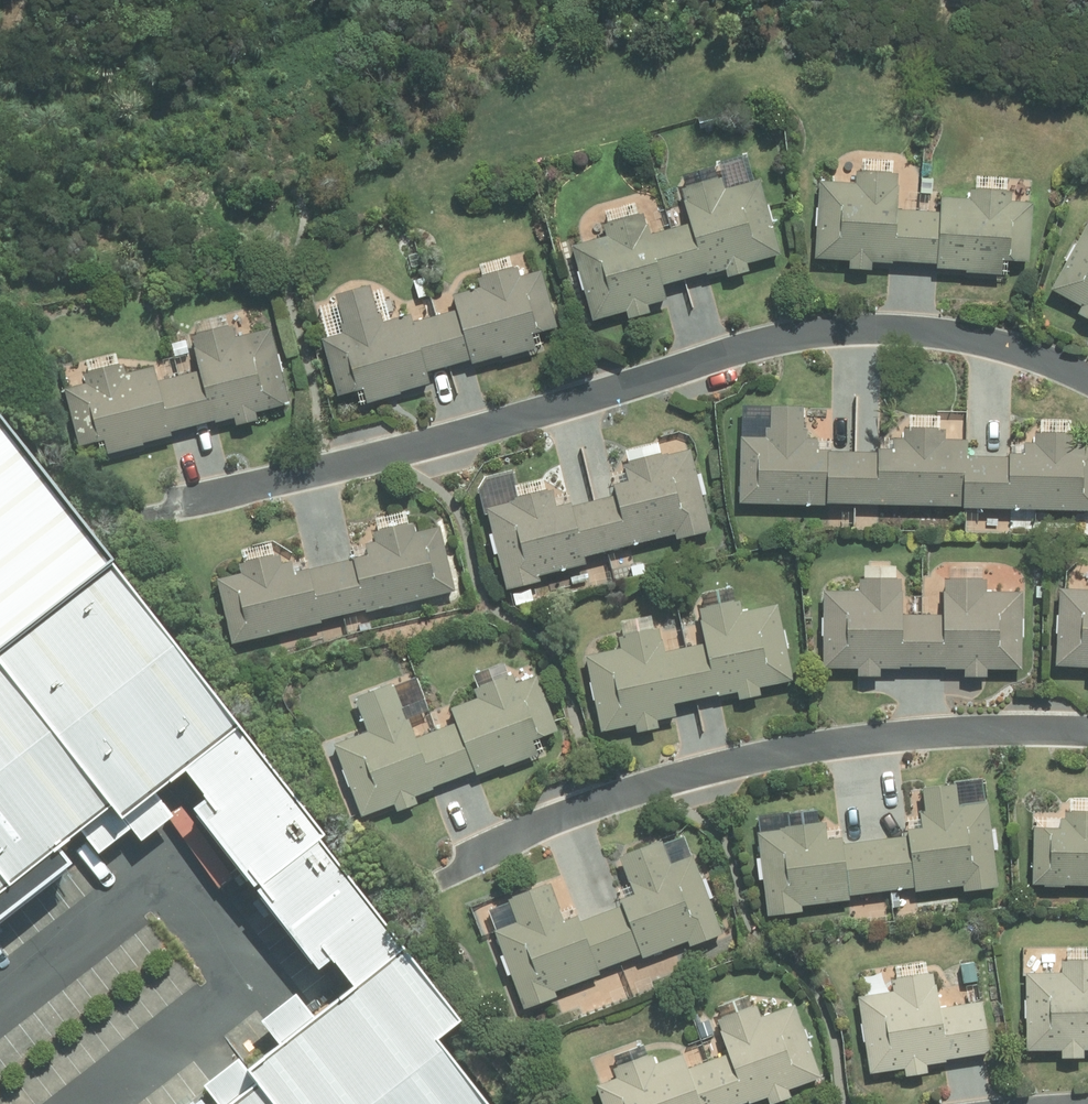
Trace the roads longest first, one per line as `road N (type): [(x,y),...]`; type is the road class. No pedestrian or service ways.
road 1 (residential): [(145,513),(505,424),(745,346),(838,330),(911,328),(983,340),(1087,379)]
road 2 (residential): [(434,869),(596,802),(719,764),(843,741),(1087,731)]

